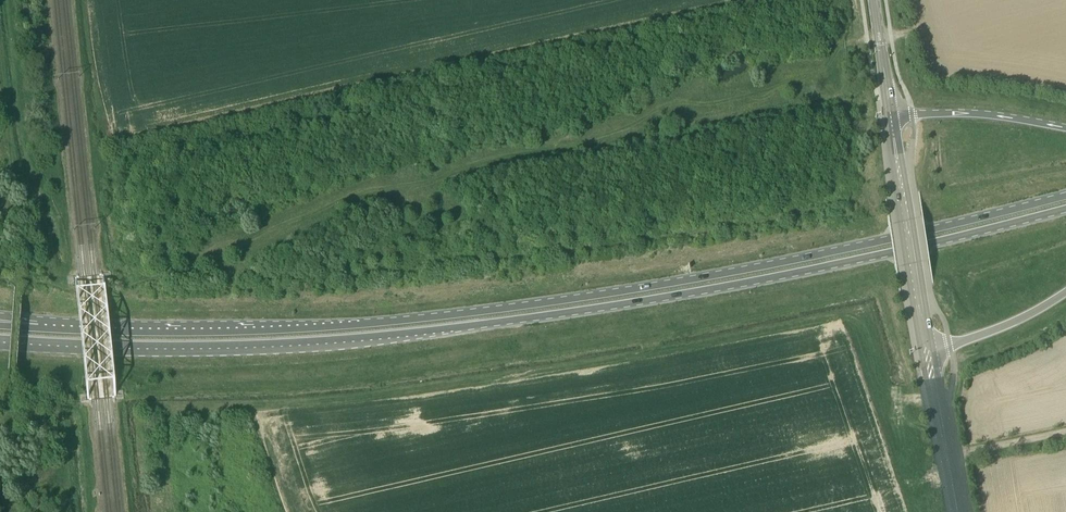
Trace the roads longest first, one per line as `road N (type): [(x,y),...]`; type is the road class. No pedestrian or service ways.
road 1 (primary): [(0,339),(264,344),(440,329),(676,294),(1065,209)]
road 2 (primary): [(1065,195),(846,248),(457,315),(262,330),(37,328)]
road 3 (track): [(868,38),(761,94),(381,193),(137,284),(68,292),(0,279)]
road 4 (tertiary): [(931,352),(892,116)]
road 5 (primary): [(1065,127),(991,115),(892,116)]
road 6 (tertiary): [(959,511),(931,352)]
road 7 (primary): [(931,352),(1032,314),(1065,292)]
road 8 (track): [(948,457),(1065,435)]

